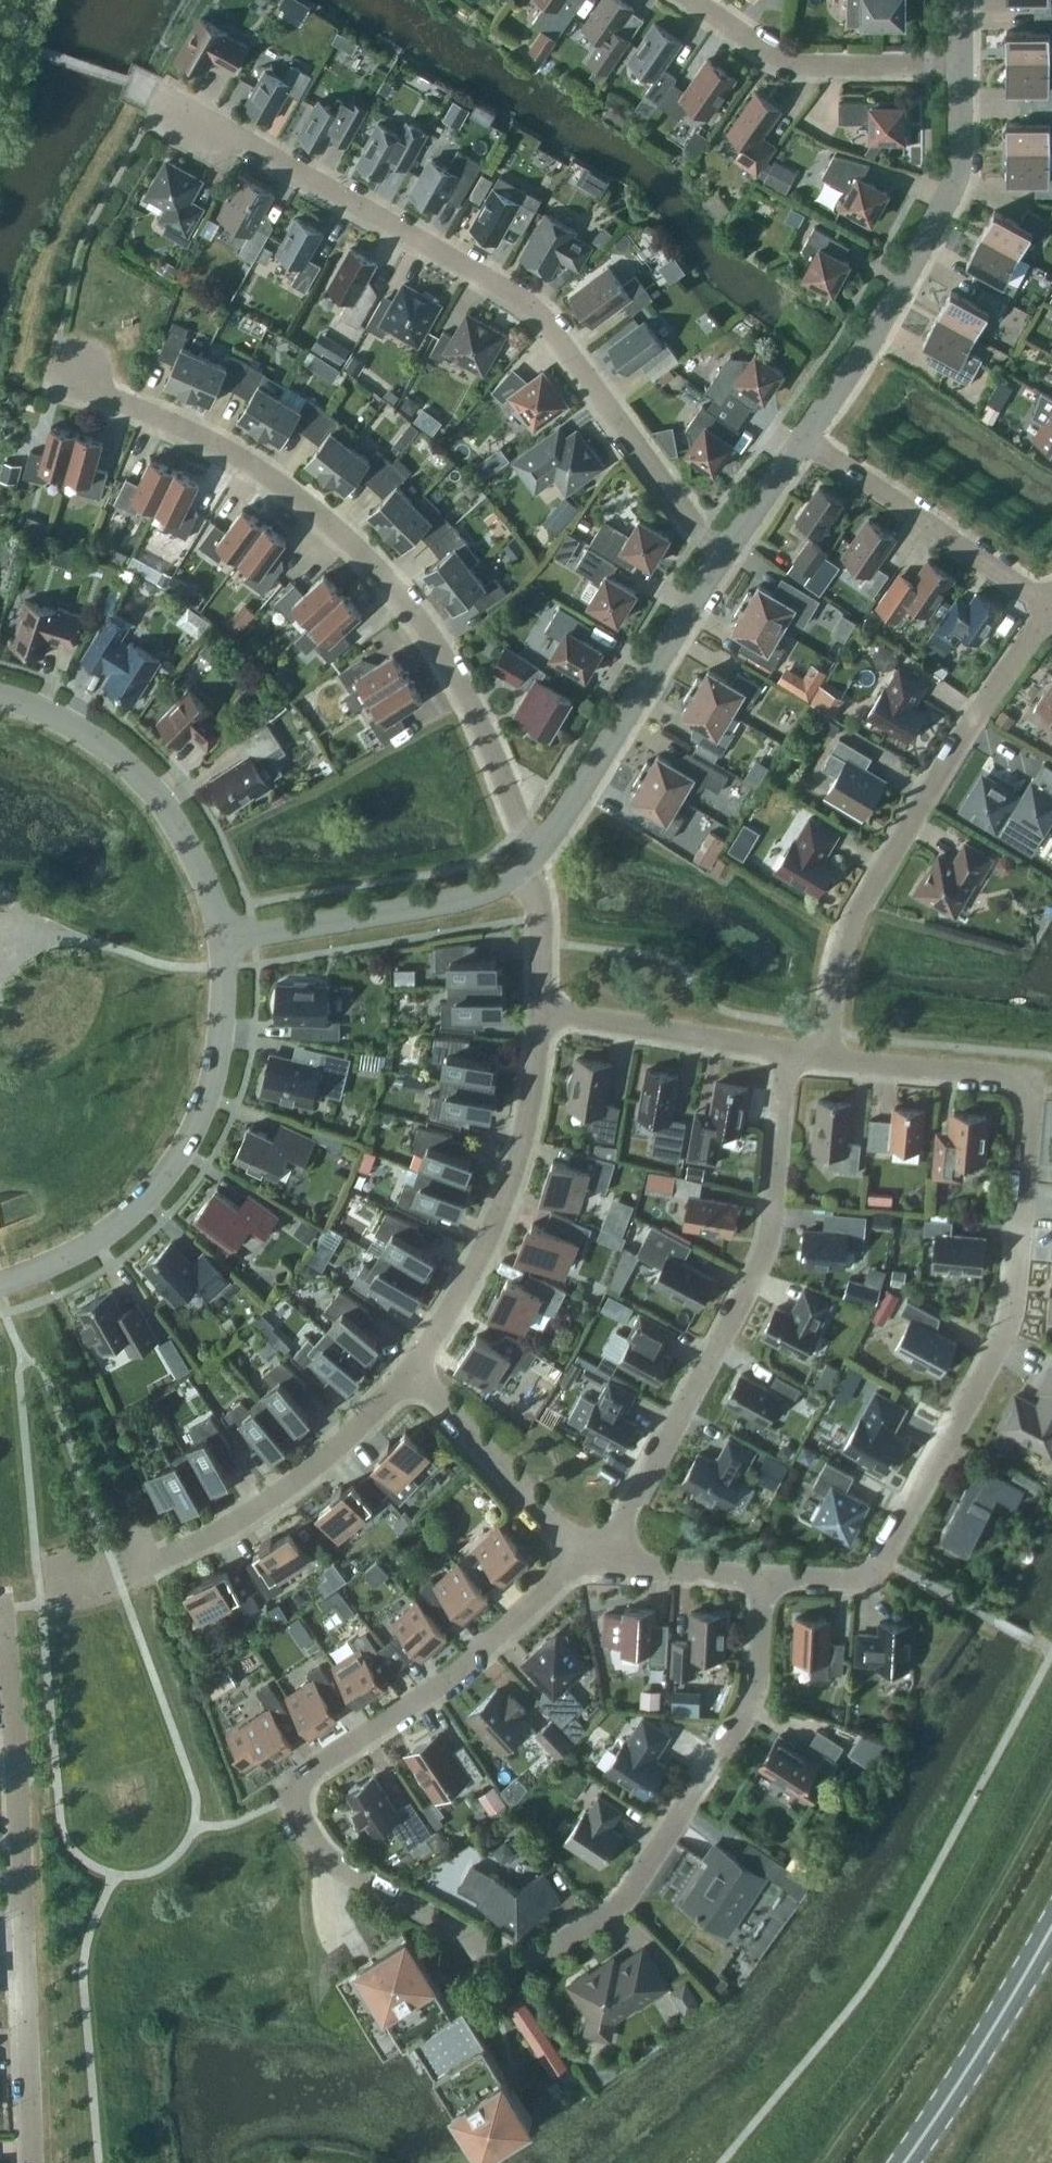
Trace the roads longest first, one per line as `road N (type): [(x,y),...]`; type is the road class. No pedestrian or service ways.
road 1 (residential): [(766,1581),(864,1583),(888,1565),(1018,1323),(1037,1094),(1028,1080),(827,1059)]
road 2 (residential): [(286,1785),(329,1859),(412,1912),(515,1961),(541,1960),(632,1897),(757,1710),(766,1581)]
road 3 (residential): [(720,559),(554,329),(161,101)]
road 4 (residential): [(531,861),(458,679),(394,588),(243,461),(78,388),(82,366)]
road 5 (residential): [(33,2162),(20,1783),(0,1608)]
road 6 (residential): [(608,1566),(756,1287),(775,1226),(789,1054)]
road 7 (residential): [(827,1059),(841,947),(1051,614)]
road 8 (tertiary): [(0,1282),(94,1240),(173,1160),(218,1057),(222,945)]
road 9 (unclassified): [(804,439),(898,296),(968,166),(964,70)]
road 10 (residential): [(412,1371),(470,1301),(524,1171),(540,1011)]
road 11 (residential): [(286,1785),(451,1684),(580,1559)]
road 12 (unclassified): [(531,861),(720,559)]
road 13 (tertiary): [(222,945),(184,837),(136,775),(75,728),(0,698)]
road 14 (residential): [(136,1572),(287,1493),(353,1439),(412,1371)]
road 15 (unclassified): [(222,945),(469,898),(531,861)]
road 16 (residential): [(1051,612),(804,439)]
road 17 (residential): [(964,70),(785,70),(688,0)]
road 18 (secondary): [(1051,1921),(907,2162)]
road 19 (residential): [(789,1054),(540,1011)]
road 20 (residential): [(412,1371),(580,1559)]
road 21 (residential): [(608,1566),(766,1581)]
road 22 (residential): [(540,1011),(542,912),(531,861)]
road 23 (unclassified): [(720,559),(804,439)]

